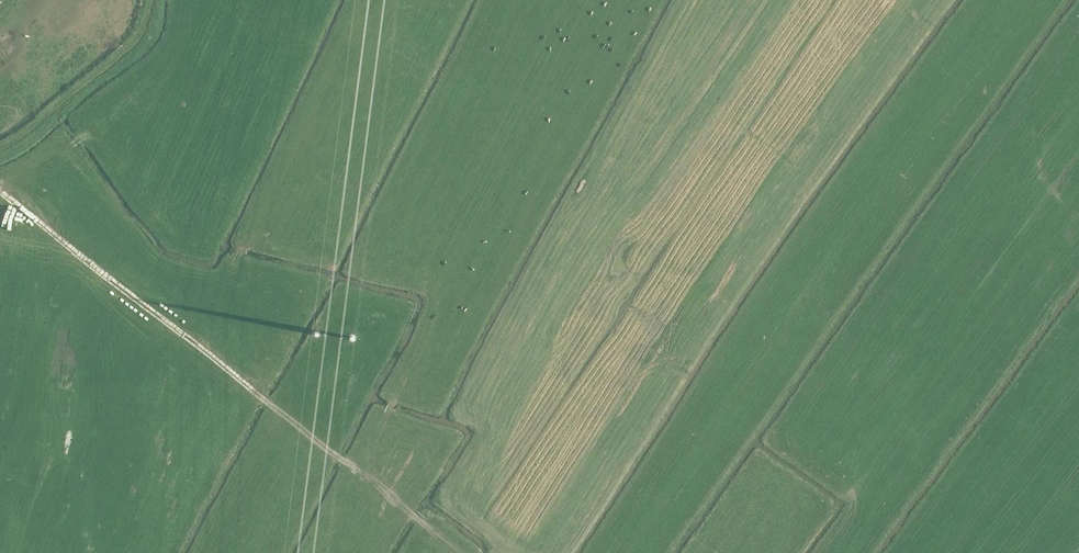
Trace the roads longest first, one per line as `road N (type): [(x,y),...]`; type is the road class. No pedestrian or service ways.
road 1 (track): [(464,552),(0,191)]
road 2 (track): [(151,0),(132,45),(0,148)]

